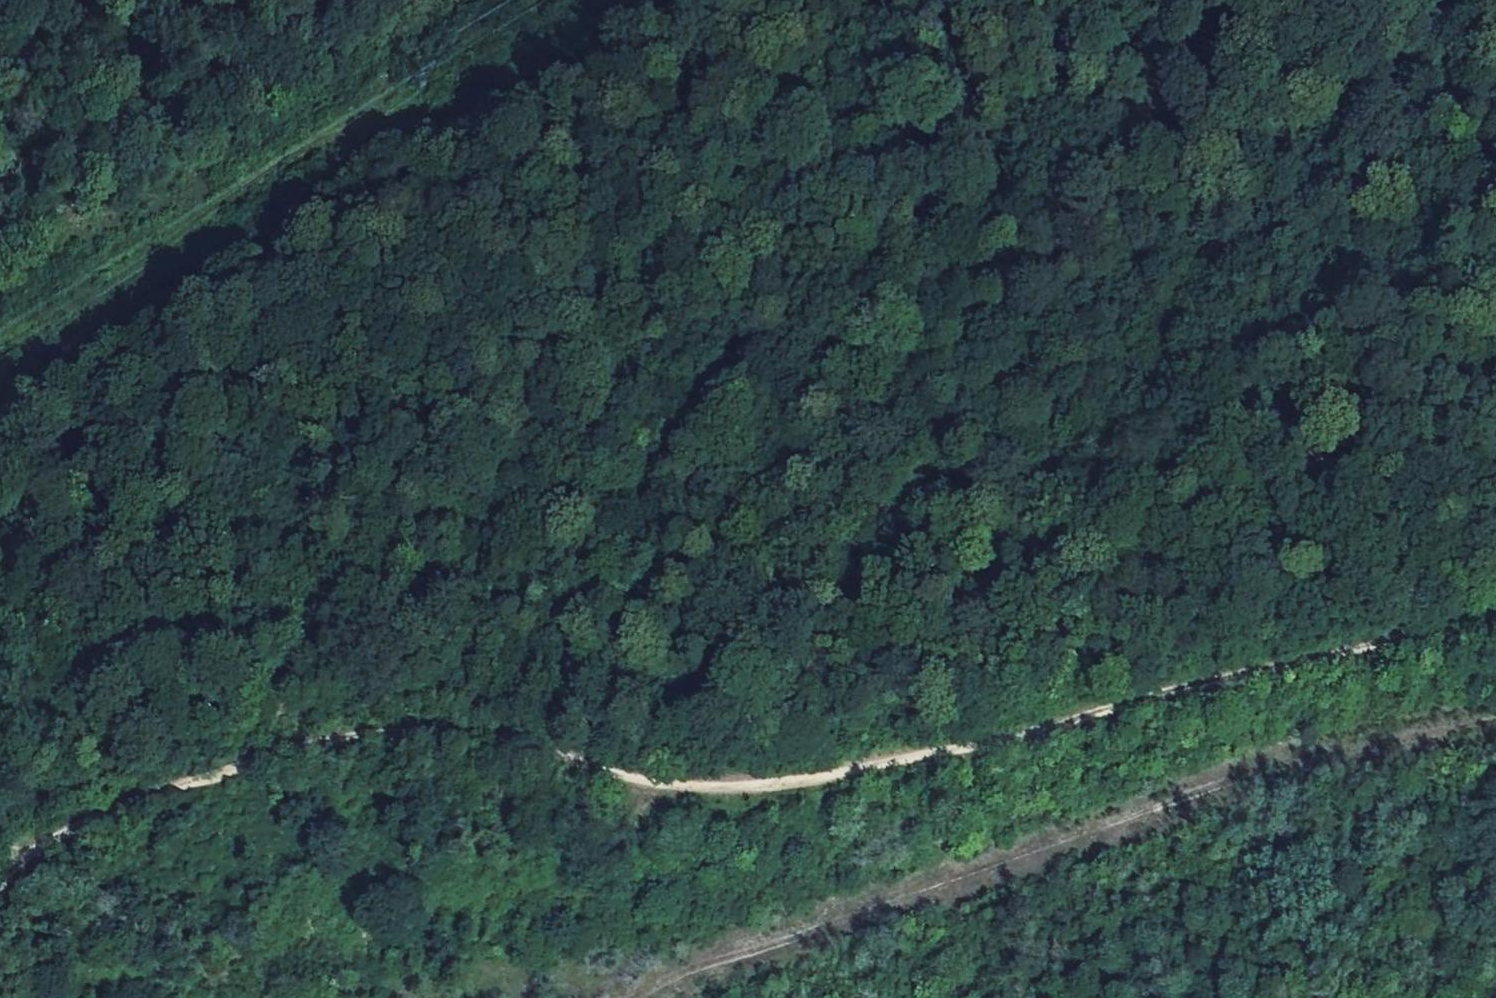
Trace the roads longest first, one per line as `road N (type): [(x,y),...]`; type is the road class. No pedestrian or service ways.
road 1 (track): [(0,894),(62,852),(183,804),(350,763),(510,743),(677,799),(797,785),(1495,641)]

